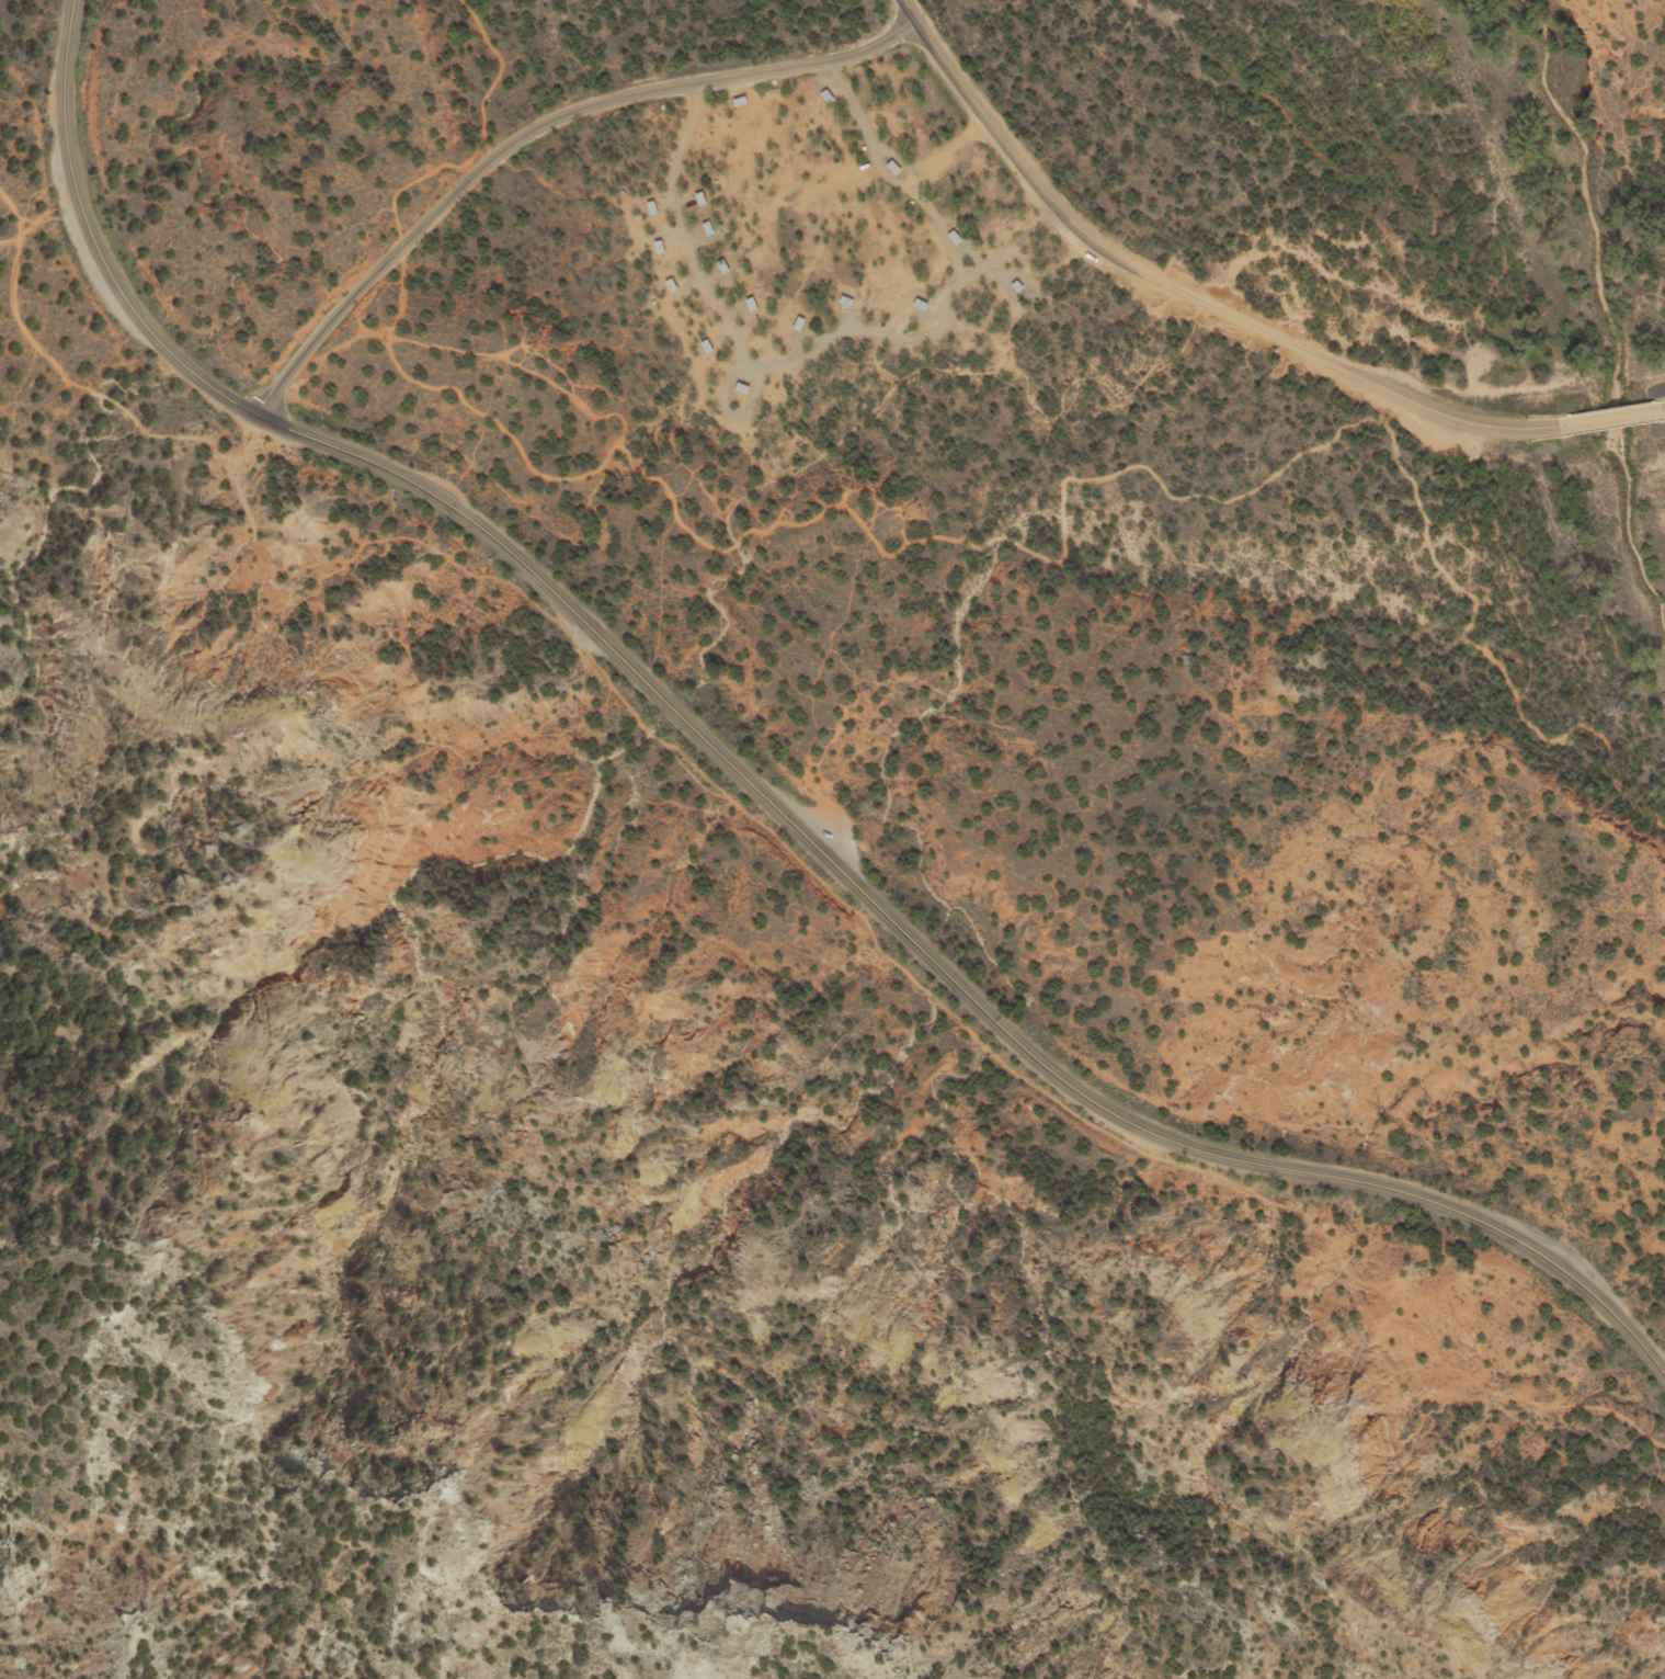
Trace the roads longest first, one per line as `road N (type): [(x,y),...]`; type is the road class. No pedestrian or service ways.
road 1 (tertiary): [(1664,1375),(1589,1291),(1482,1223),(1423,1200),(1176,1145),(1067,1086),(504,547),(422,489),(266,421),(182,363),(117,284),(81,200),(66,113),(75,0)]
road 2 (tertiary): [(907,0),(1058,209),(1120,261),(1427,407),(1508,427),(1573,423)]

